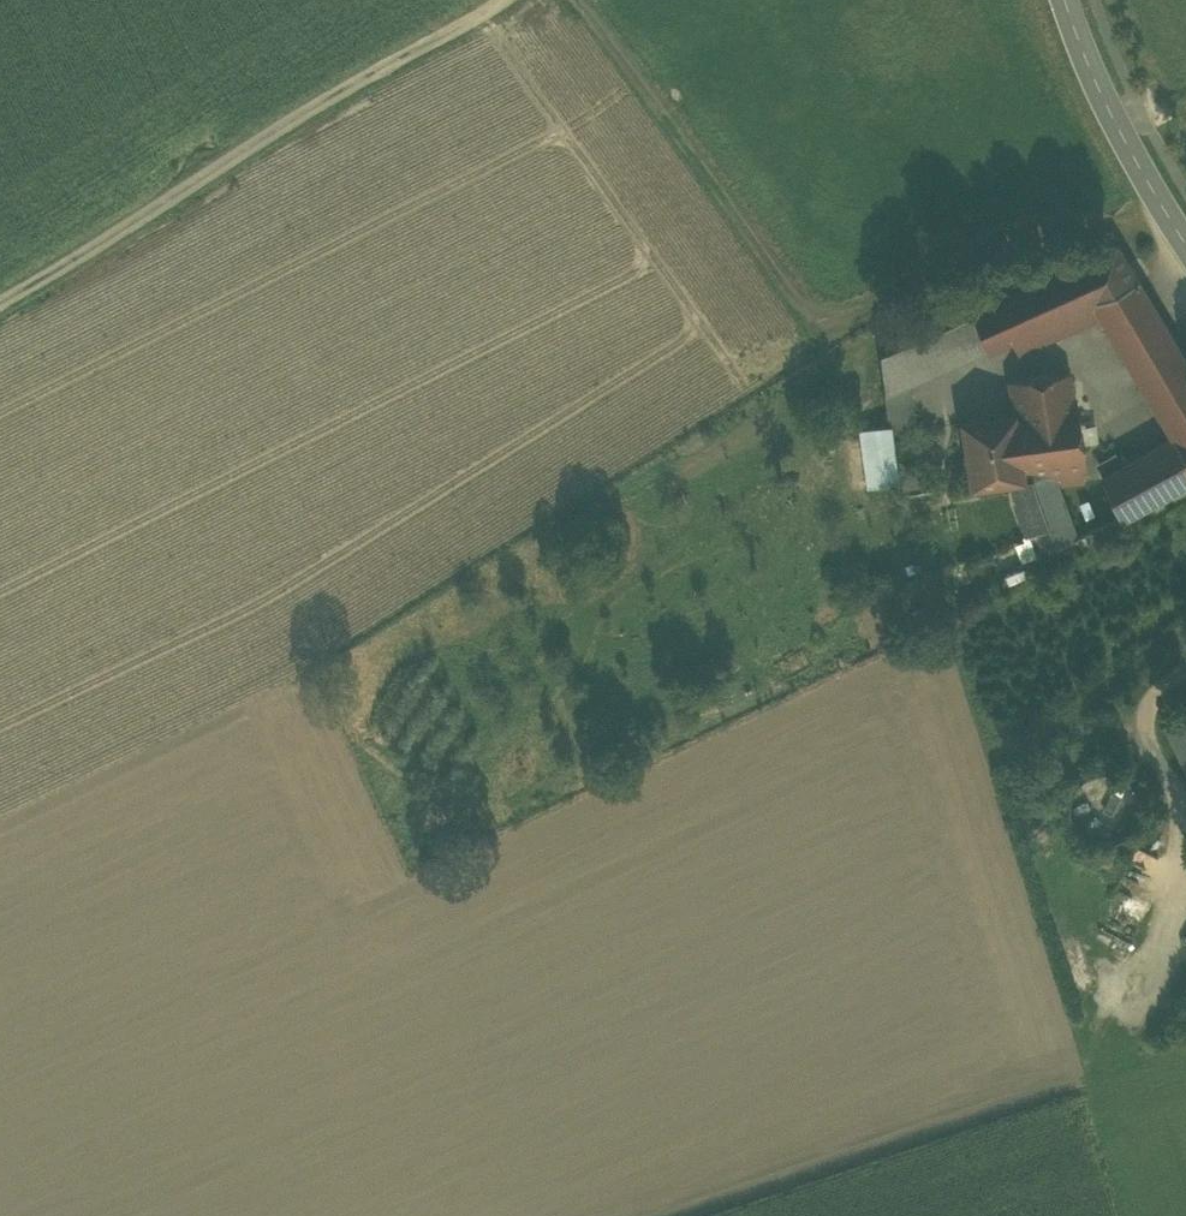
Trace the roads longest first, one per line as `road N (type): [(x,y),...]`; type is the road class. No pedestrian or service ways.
road 1 (track): [(580,0),(811,314),(827,322),(994,245),(1051,228),(1164,216)]
road 2 (track): [(0,292),(198,169),(506,0)]
road 3 (tertiary): [(1064,0),(1120,131),(1185,246)]

